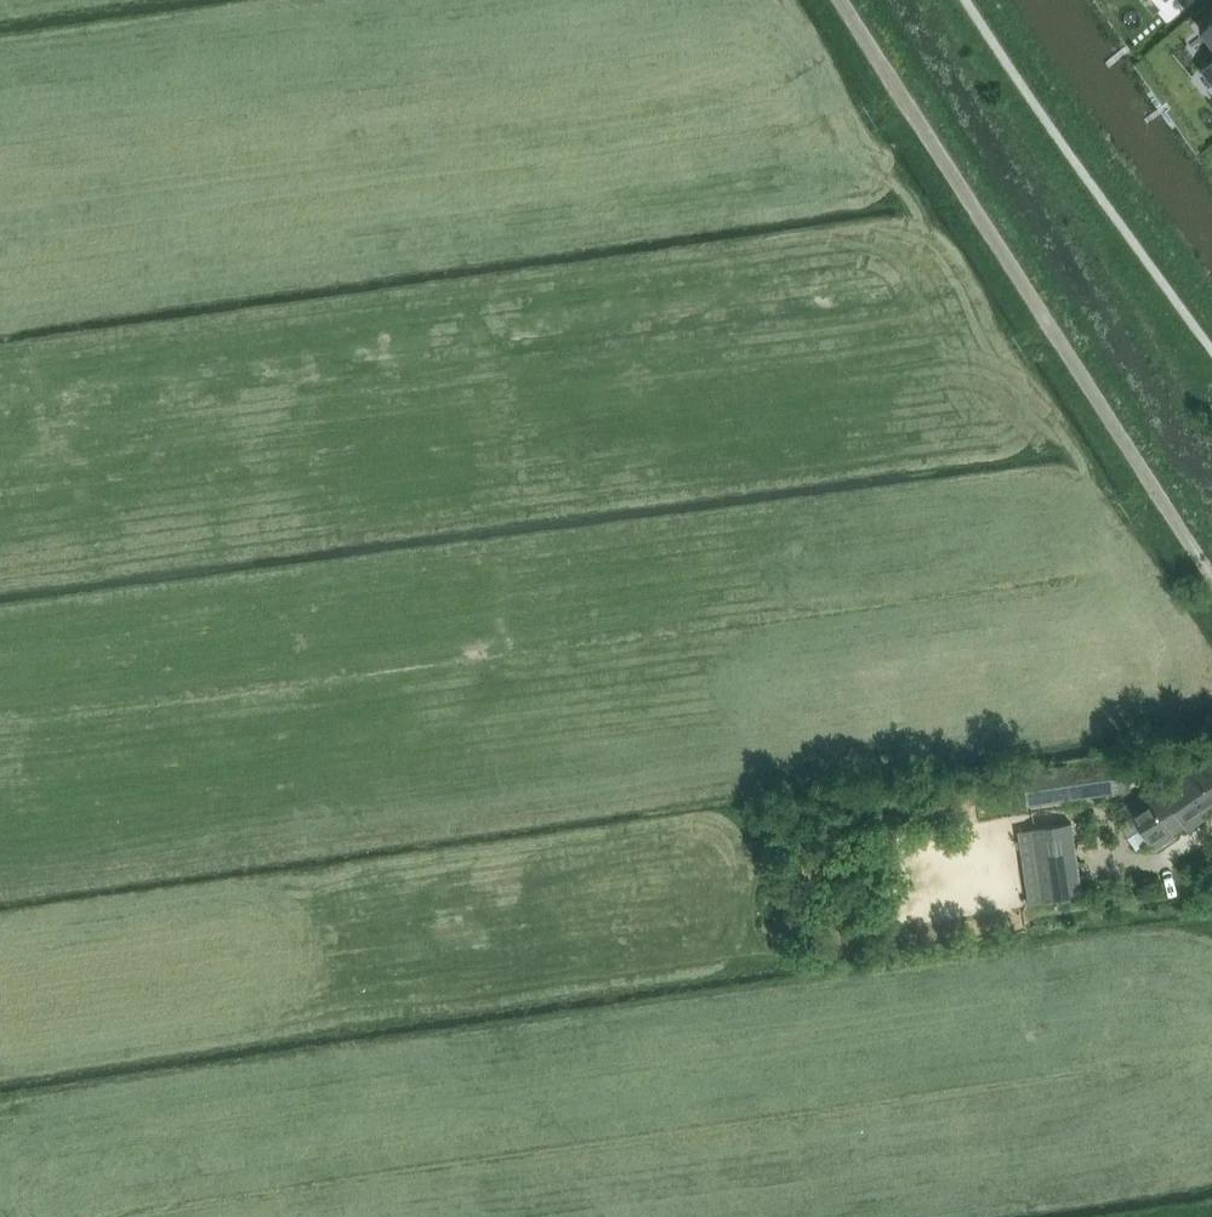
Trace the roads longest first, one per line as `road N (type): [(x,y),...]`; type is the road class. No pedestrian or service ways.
road 1 (unclassified): [(1211,577),(841,0)]

